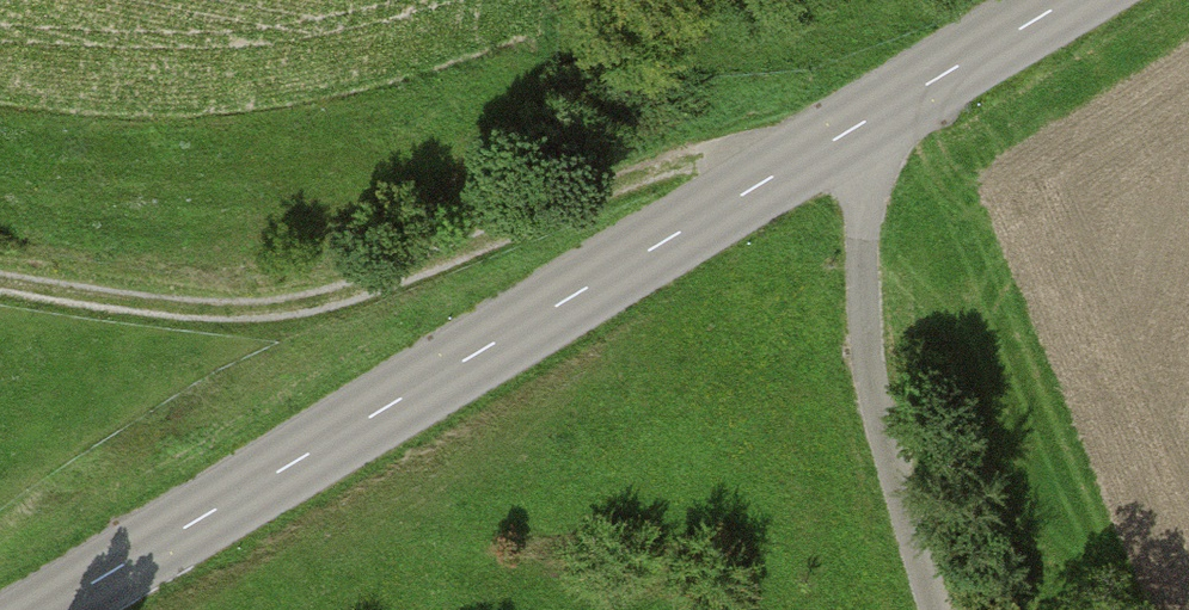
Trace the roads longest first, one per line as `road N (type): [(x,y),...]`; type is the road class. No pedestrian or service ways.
road 1 (track): [(0,286),(176,311),(299,301),(370,284),(692,156),(853,132),(868,172),(862,283),(872,370),(936,609)]
road 2 (tertiary): [(1078,0),(45,609)]

